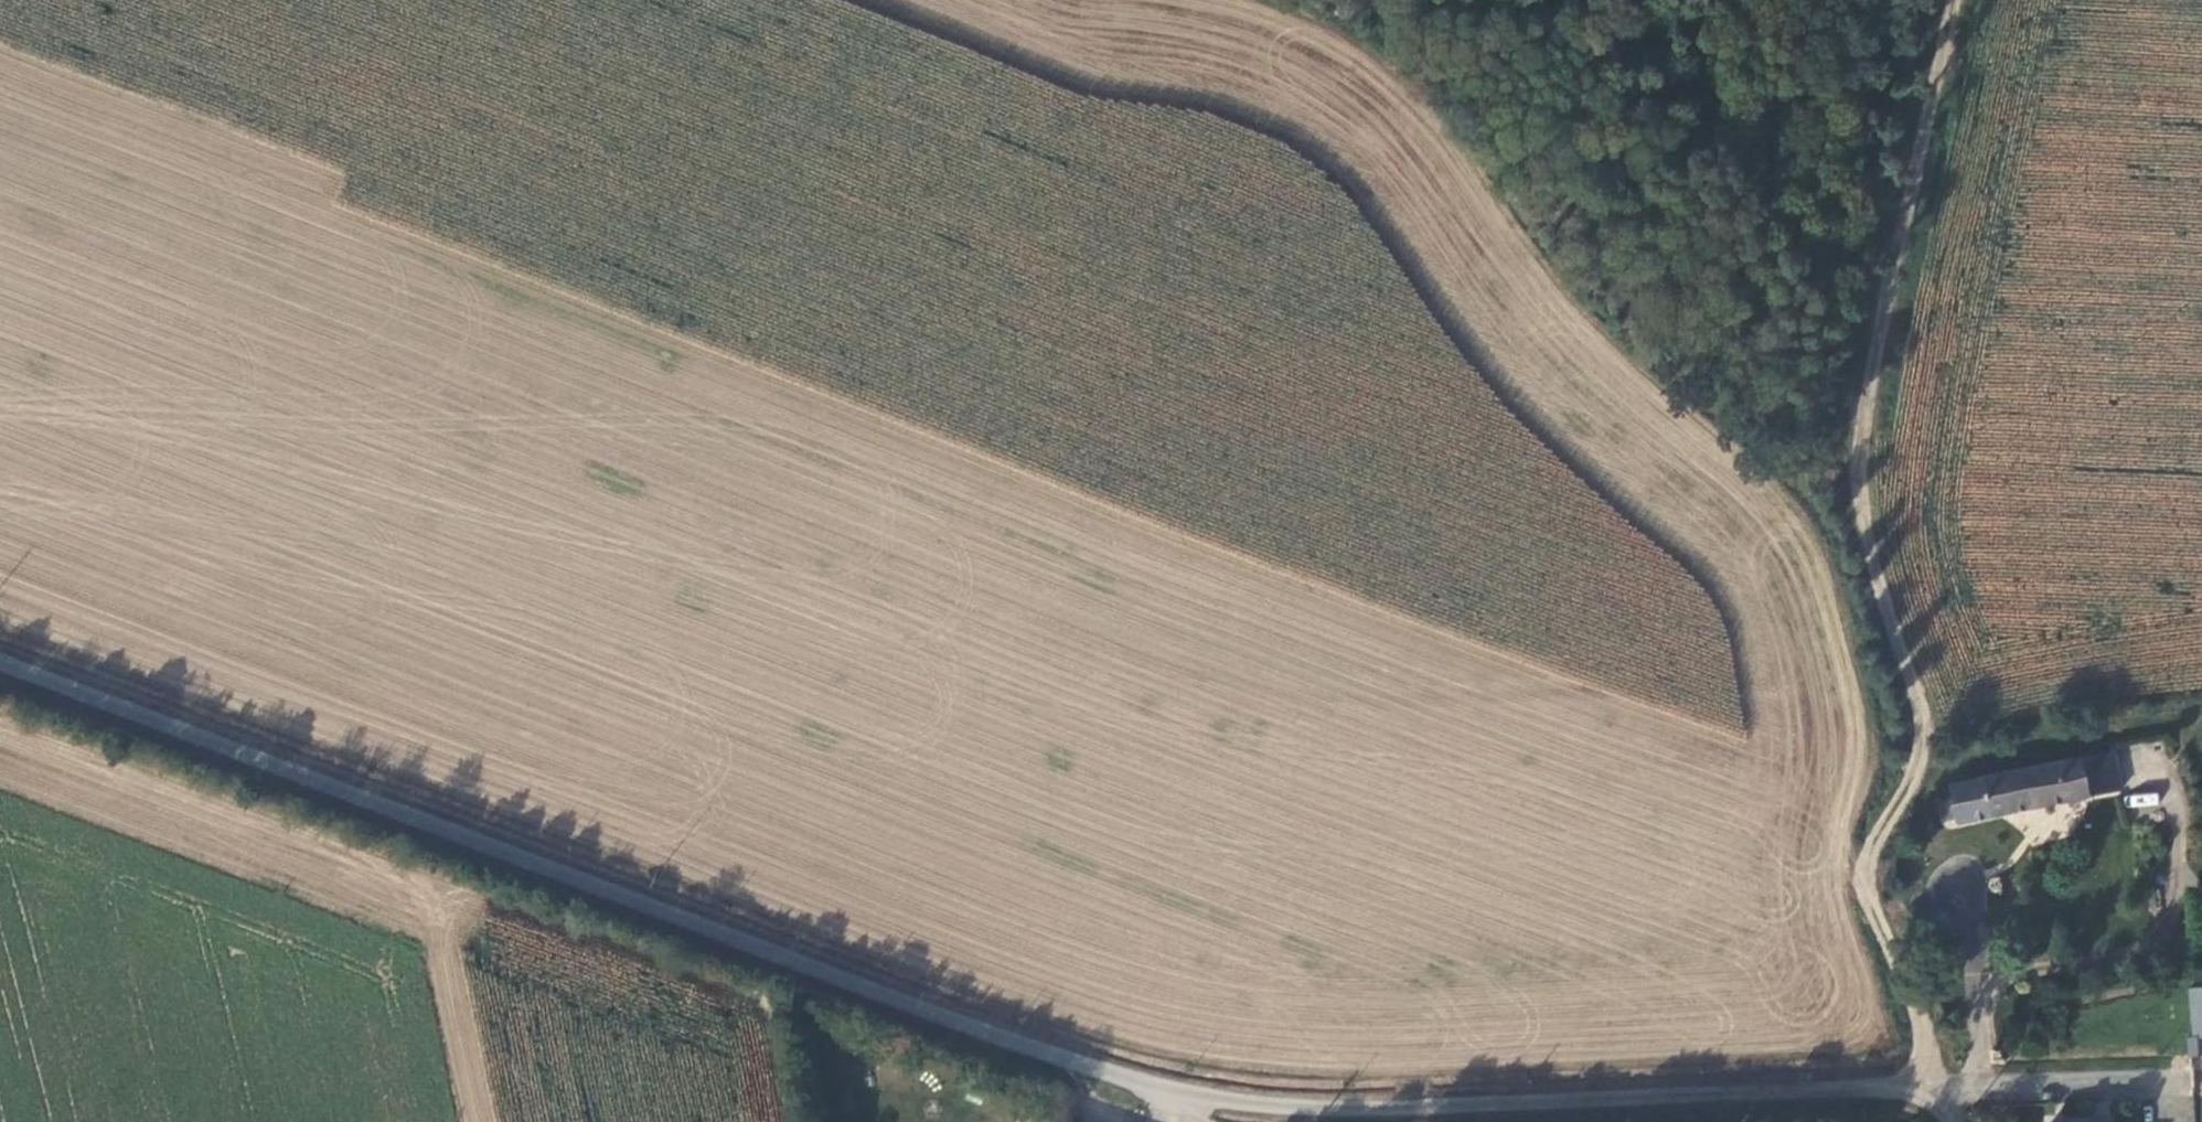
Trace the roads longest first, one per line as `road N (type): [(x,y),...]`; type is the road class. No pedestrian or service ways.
road 1 (residential): [(0,663),(990,1031),(1213,1097),(1349,1109),(1933,1088)]
road 2 (residential): [(1933,1088),(2173,1084)]

